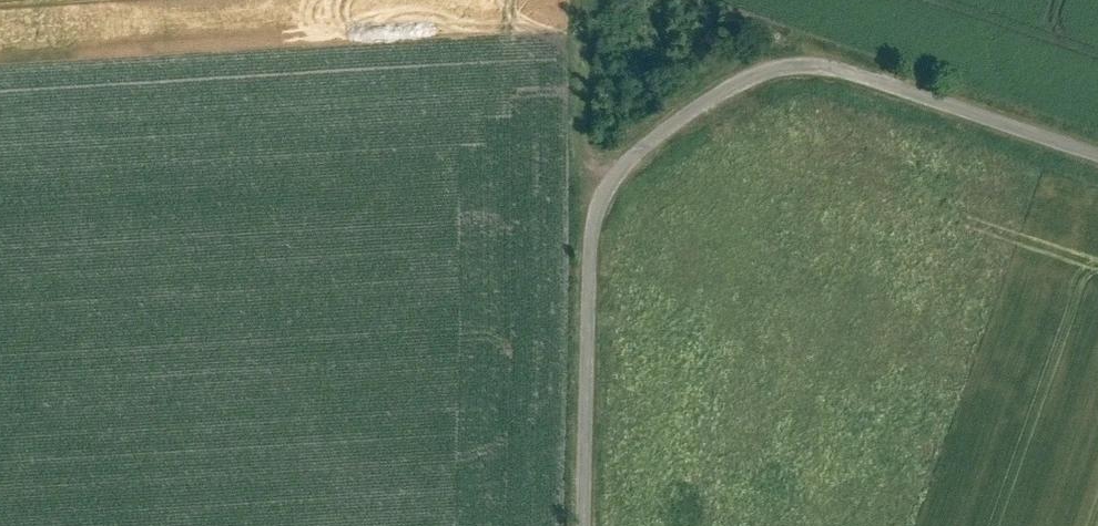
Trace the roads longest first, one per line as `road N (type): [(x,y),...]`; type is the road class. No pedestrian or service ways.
road 1 (unclassified): [(1097,147),(805,49),(644,146),(611,180),(592,226),(584,525)]

